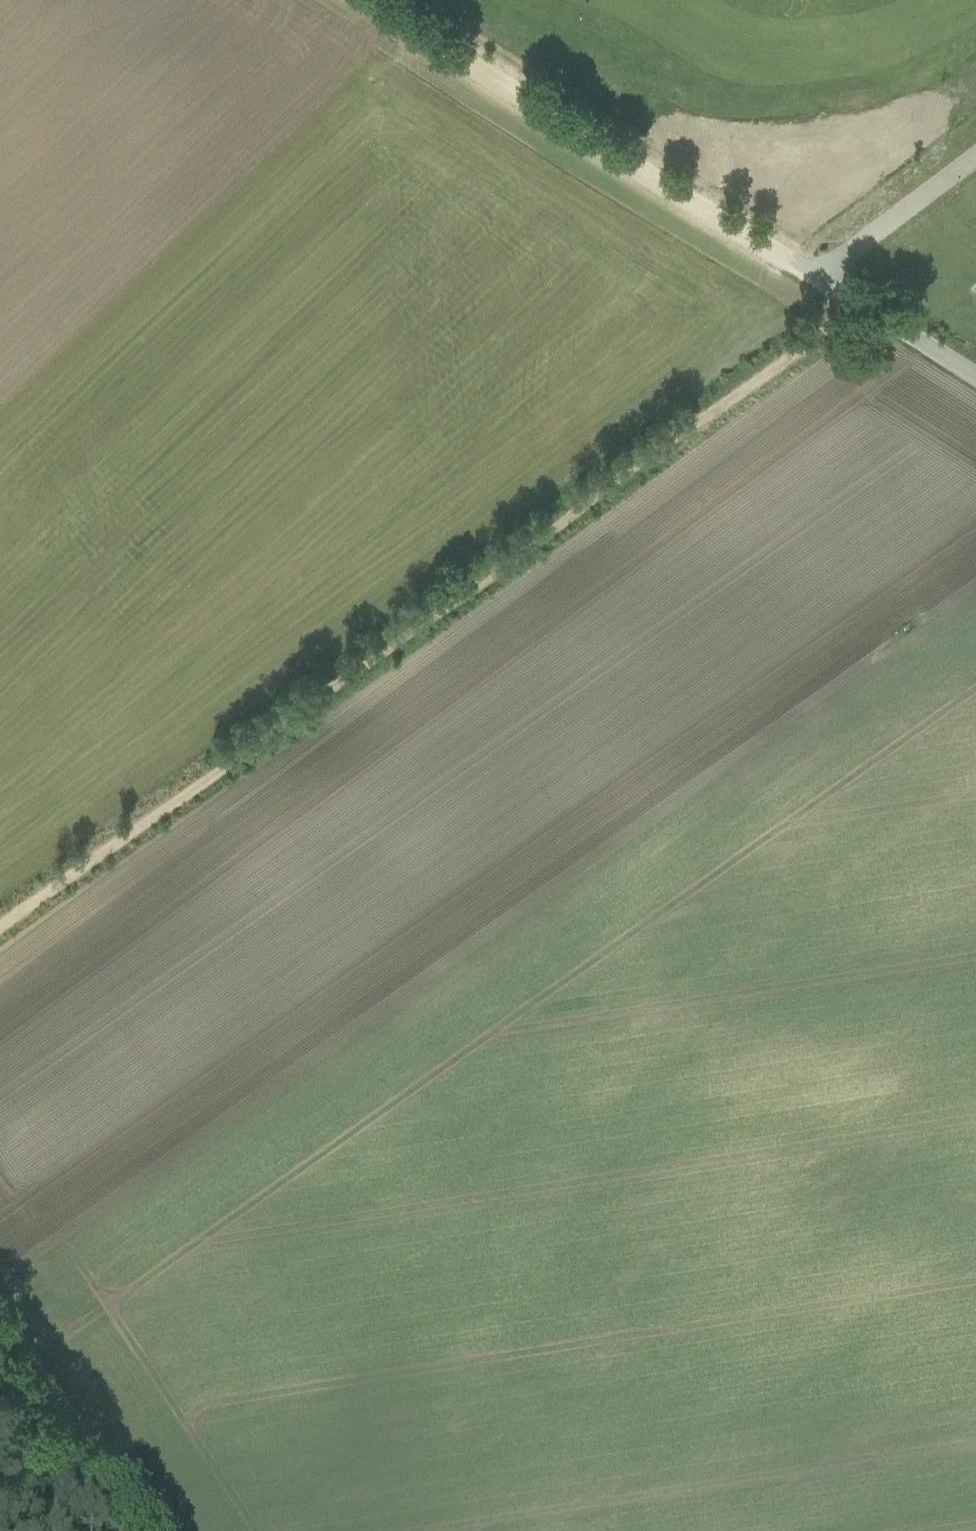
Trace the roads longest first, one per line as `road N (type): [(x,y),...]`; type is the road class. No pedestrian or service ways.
road 1 (track): [(0,930),(856,301)]
road 2 (track): [(975,375),(371,0)]
road 3 (track): [(149,1530),(0,1307)]

